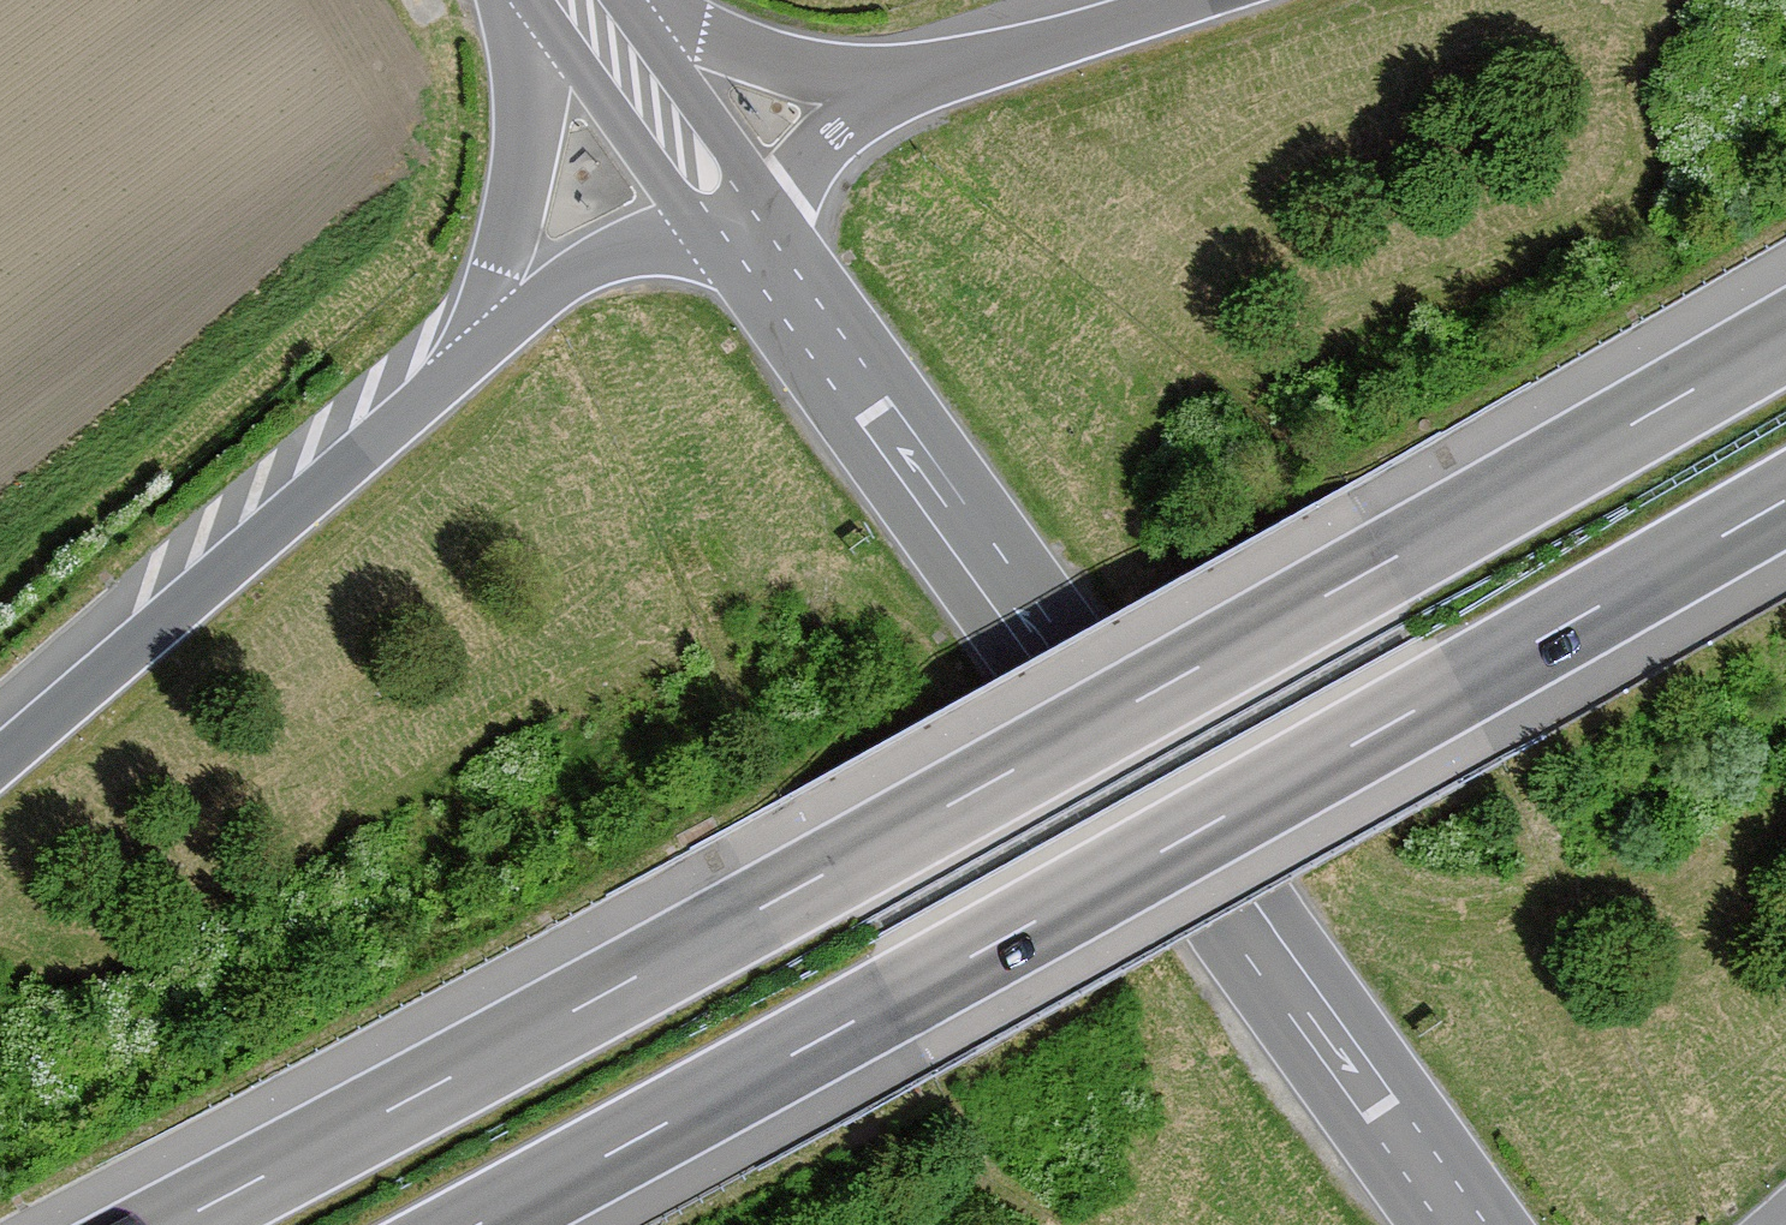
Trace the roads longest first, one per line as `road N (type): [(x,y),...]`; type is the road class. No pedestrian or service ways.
road 1 (motorway): [(1785,335),(834,869),(170,1224)]
road 2 (motorway): [(477,1224),(1785,499)]
road 3 (secondary): [(1464,1224),(750,238)]
road 4 (motorway): [(469,358),(0,760)]
road 5 (motorway): [(528,0),(521,180),(469,358)]
road 6 (motorway): [(909,85),(815,70),(593,0)]
road 7 (motorway): [(750,238),(650,243),(596,262),(469,358)]
road 8 (secondary): [(750,238),(578,0)]
road 9 (motorway): [(1183,0),(909,85)]
road 10 (motorway): [(909,85),(831,134),(750,238)]

